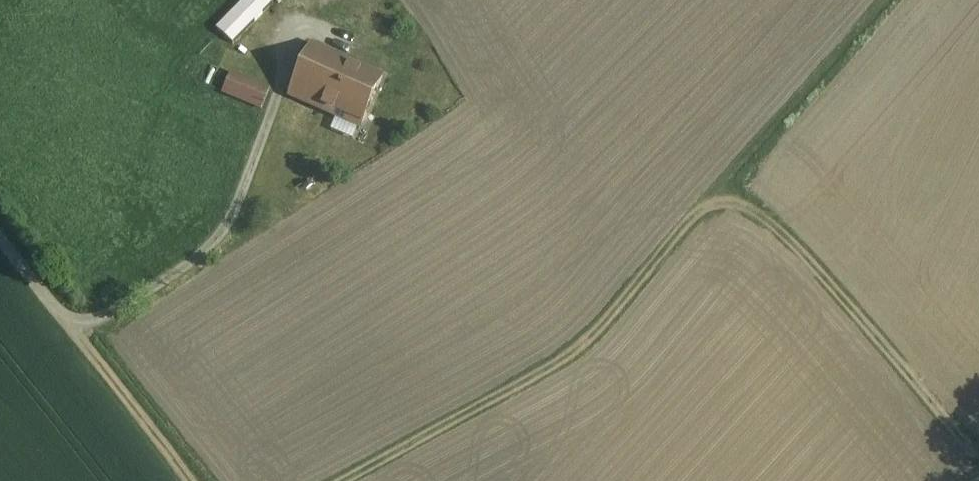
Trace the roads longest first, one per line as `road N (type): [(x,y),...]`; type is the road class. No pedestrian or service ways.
road 1 (track): [(706,192),(605,322),(534,373),(341,480)]
road 2 (track): [(978,453),(777,211),(706,192)]
road 3 (track): [(706,192),(877,0)]
road 4 (track): [(203,480),(80,324)]

